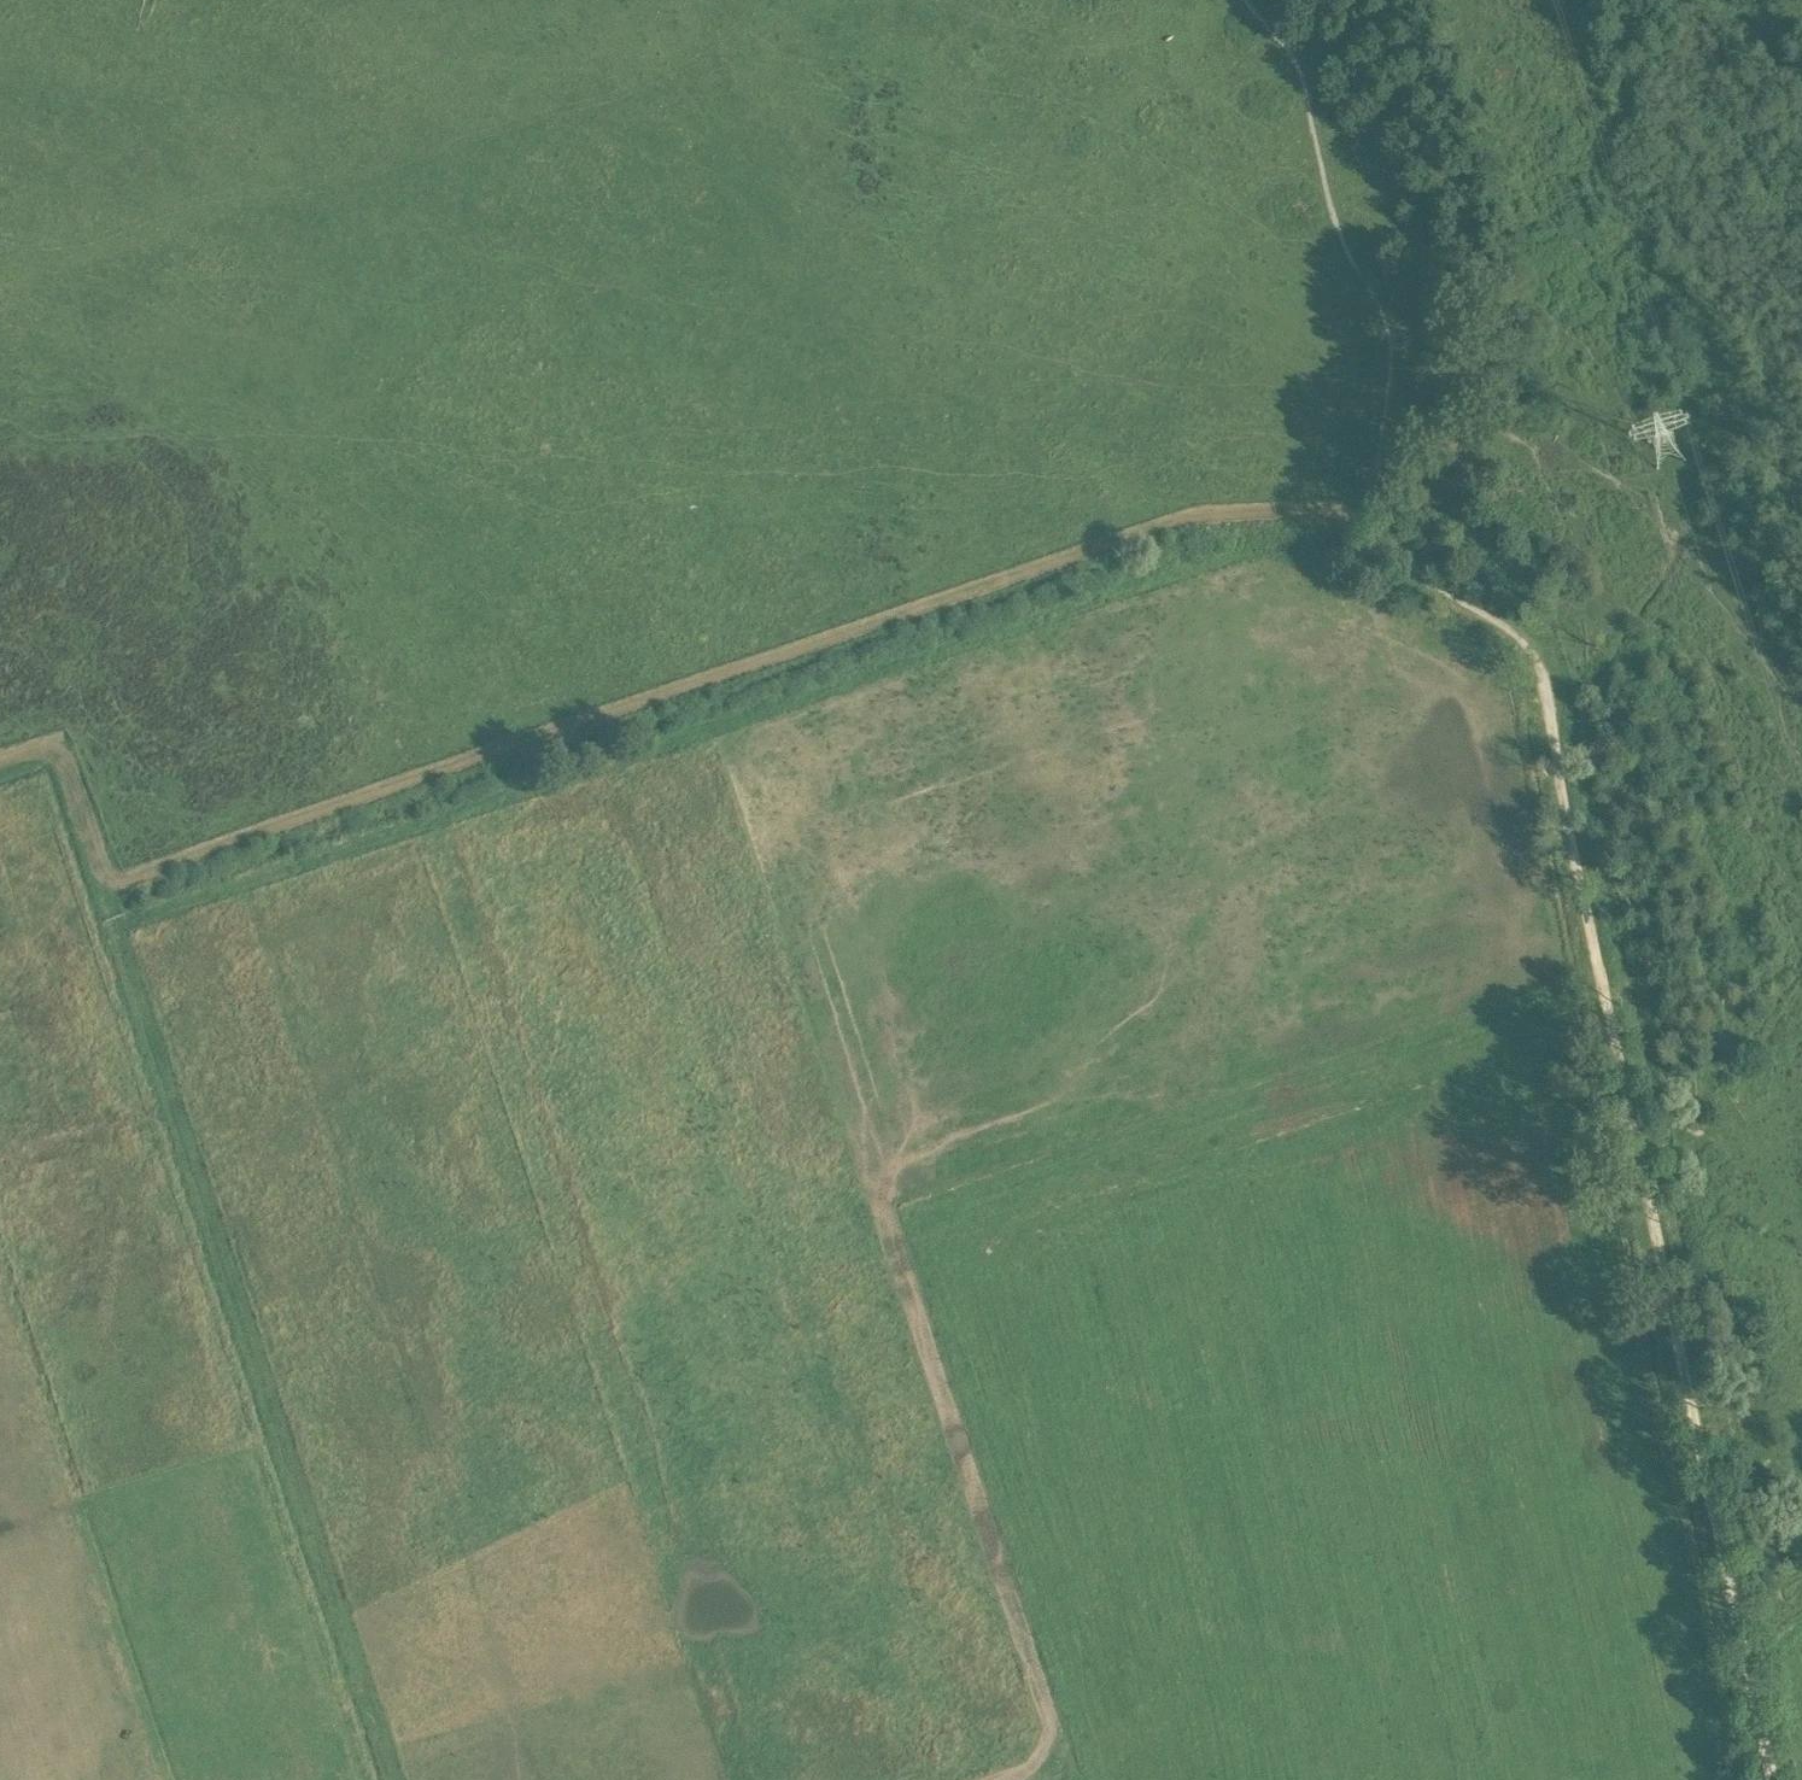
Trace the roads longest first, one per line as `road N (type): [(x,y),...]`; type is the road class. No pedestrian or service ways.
road 1 (track): [(1386,517),(1121,555),(131,882),(101,869),(58,754),(36,750),(0,761)]
road 2 (track): [(1768,1779),(1715,1485),(1583,917),(1534,659),(1517,641)]

